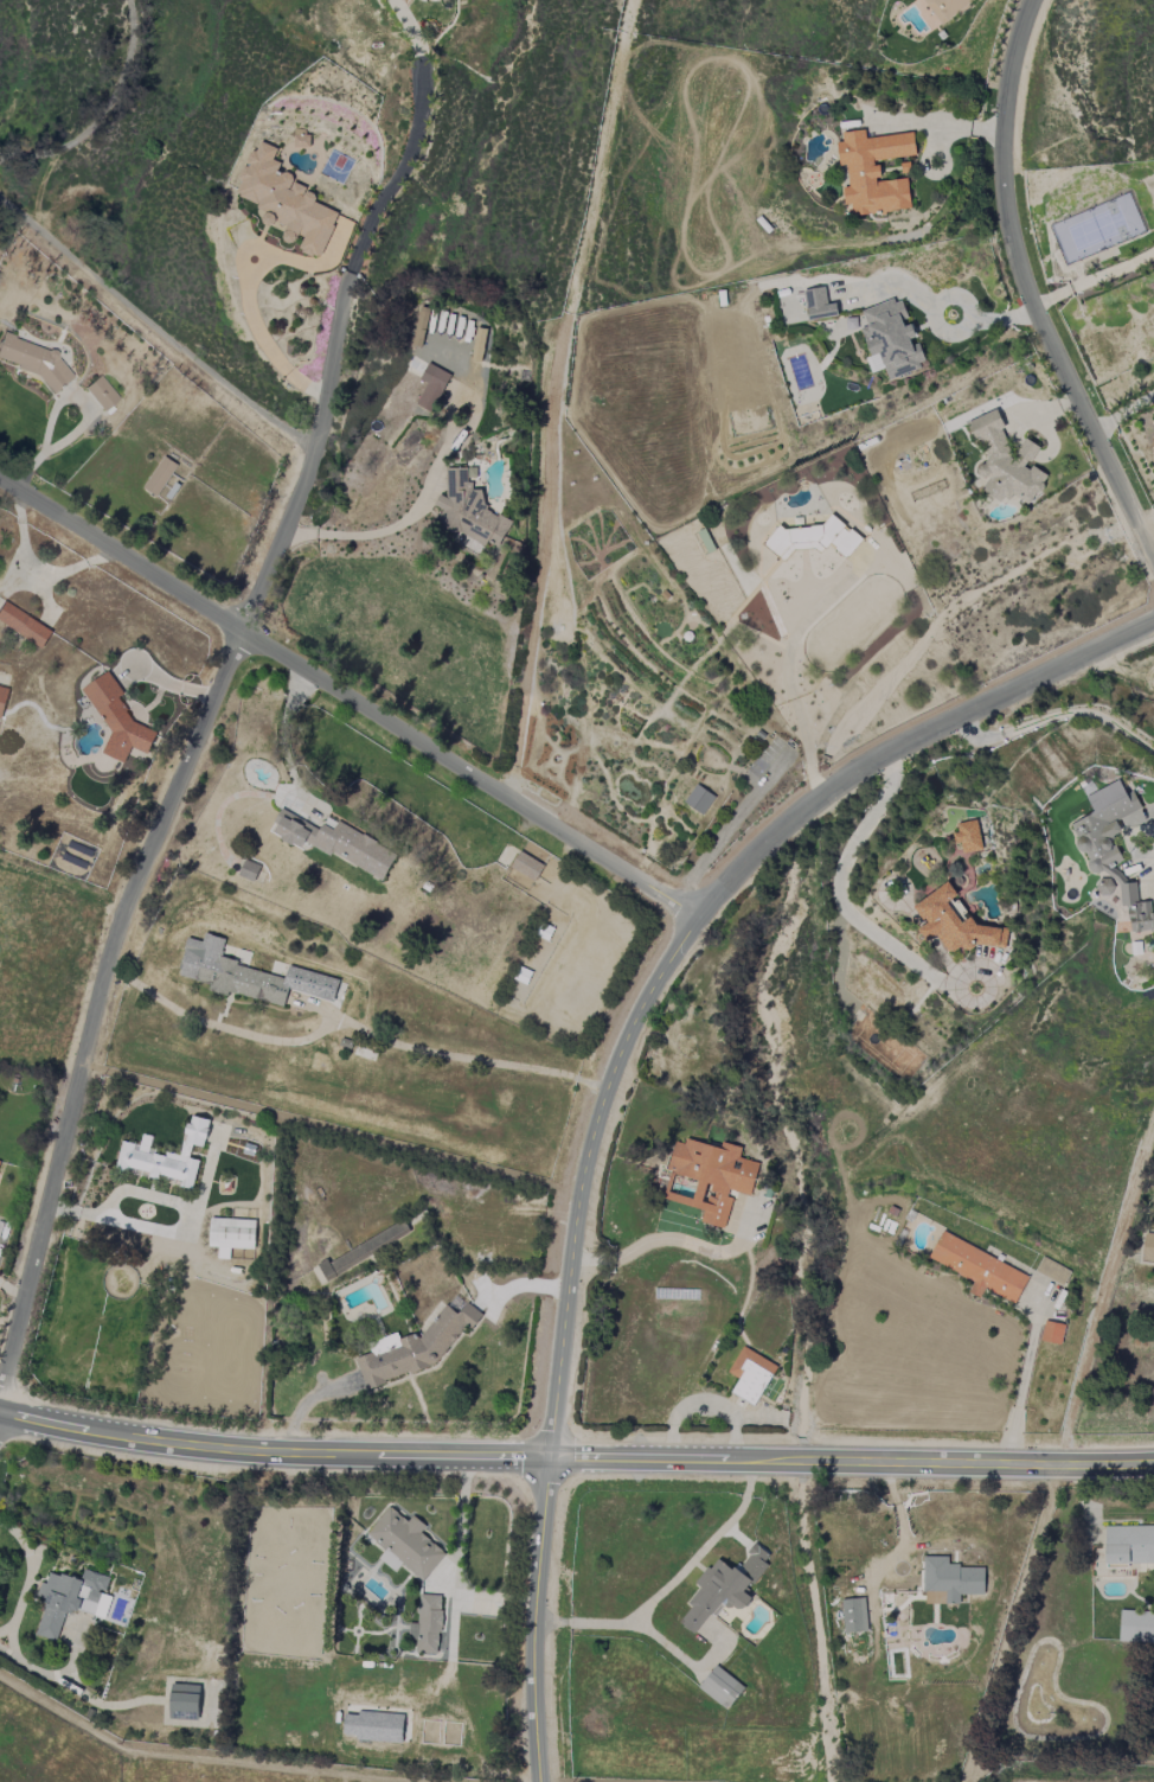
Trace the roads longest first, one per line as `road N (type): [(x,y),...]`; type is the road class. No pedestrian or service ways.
road 1 (residential): [(0,1409),(108,959),(143,860),(287,553),(318,453),(346,299),(424,126),(425,66)]
road 2 (tertiary): [(1153,623),(845,780),(754,857),(674,952),(623,1046),(595,1125),(579,1193),(550,1456)]
road 3 (residential): [(0,480),(699,919)]
road 4 (track): [(637,0),(553,377),(533,617),(498,796)]
road 5 (residential): [(1153,557),(1027,293),(1013,244),(1004,132),(1029,0)]
road 6 (secondary): [(550,1456),(214,1456),(0,1415)]
road 7 (residential): [(318,453),(244,401),(0,192)]
road 8 (secondary): [(754,1462),(1153,1463)]
road 9 (tertiary): [(550,1456),(533,1621),(539,1781)]
road 10 (secondary): [(550,1456),(754,1462)]

